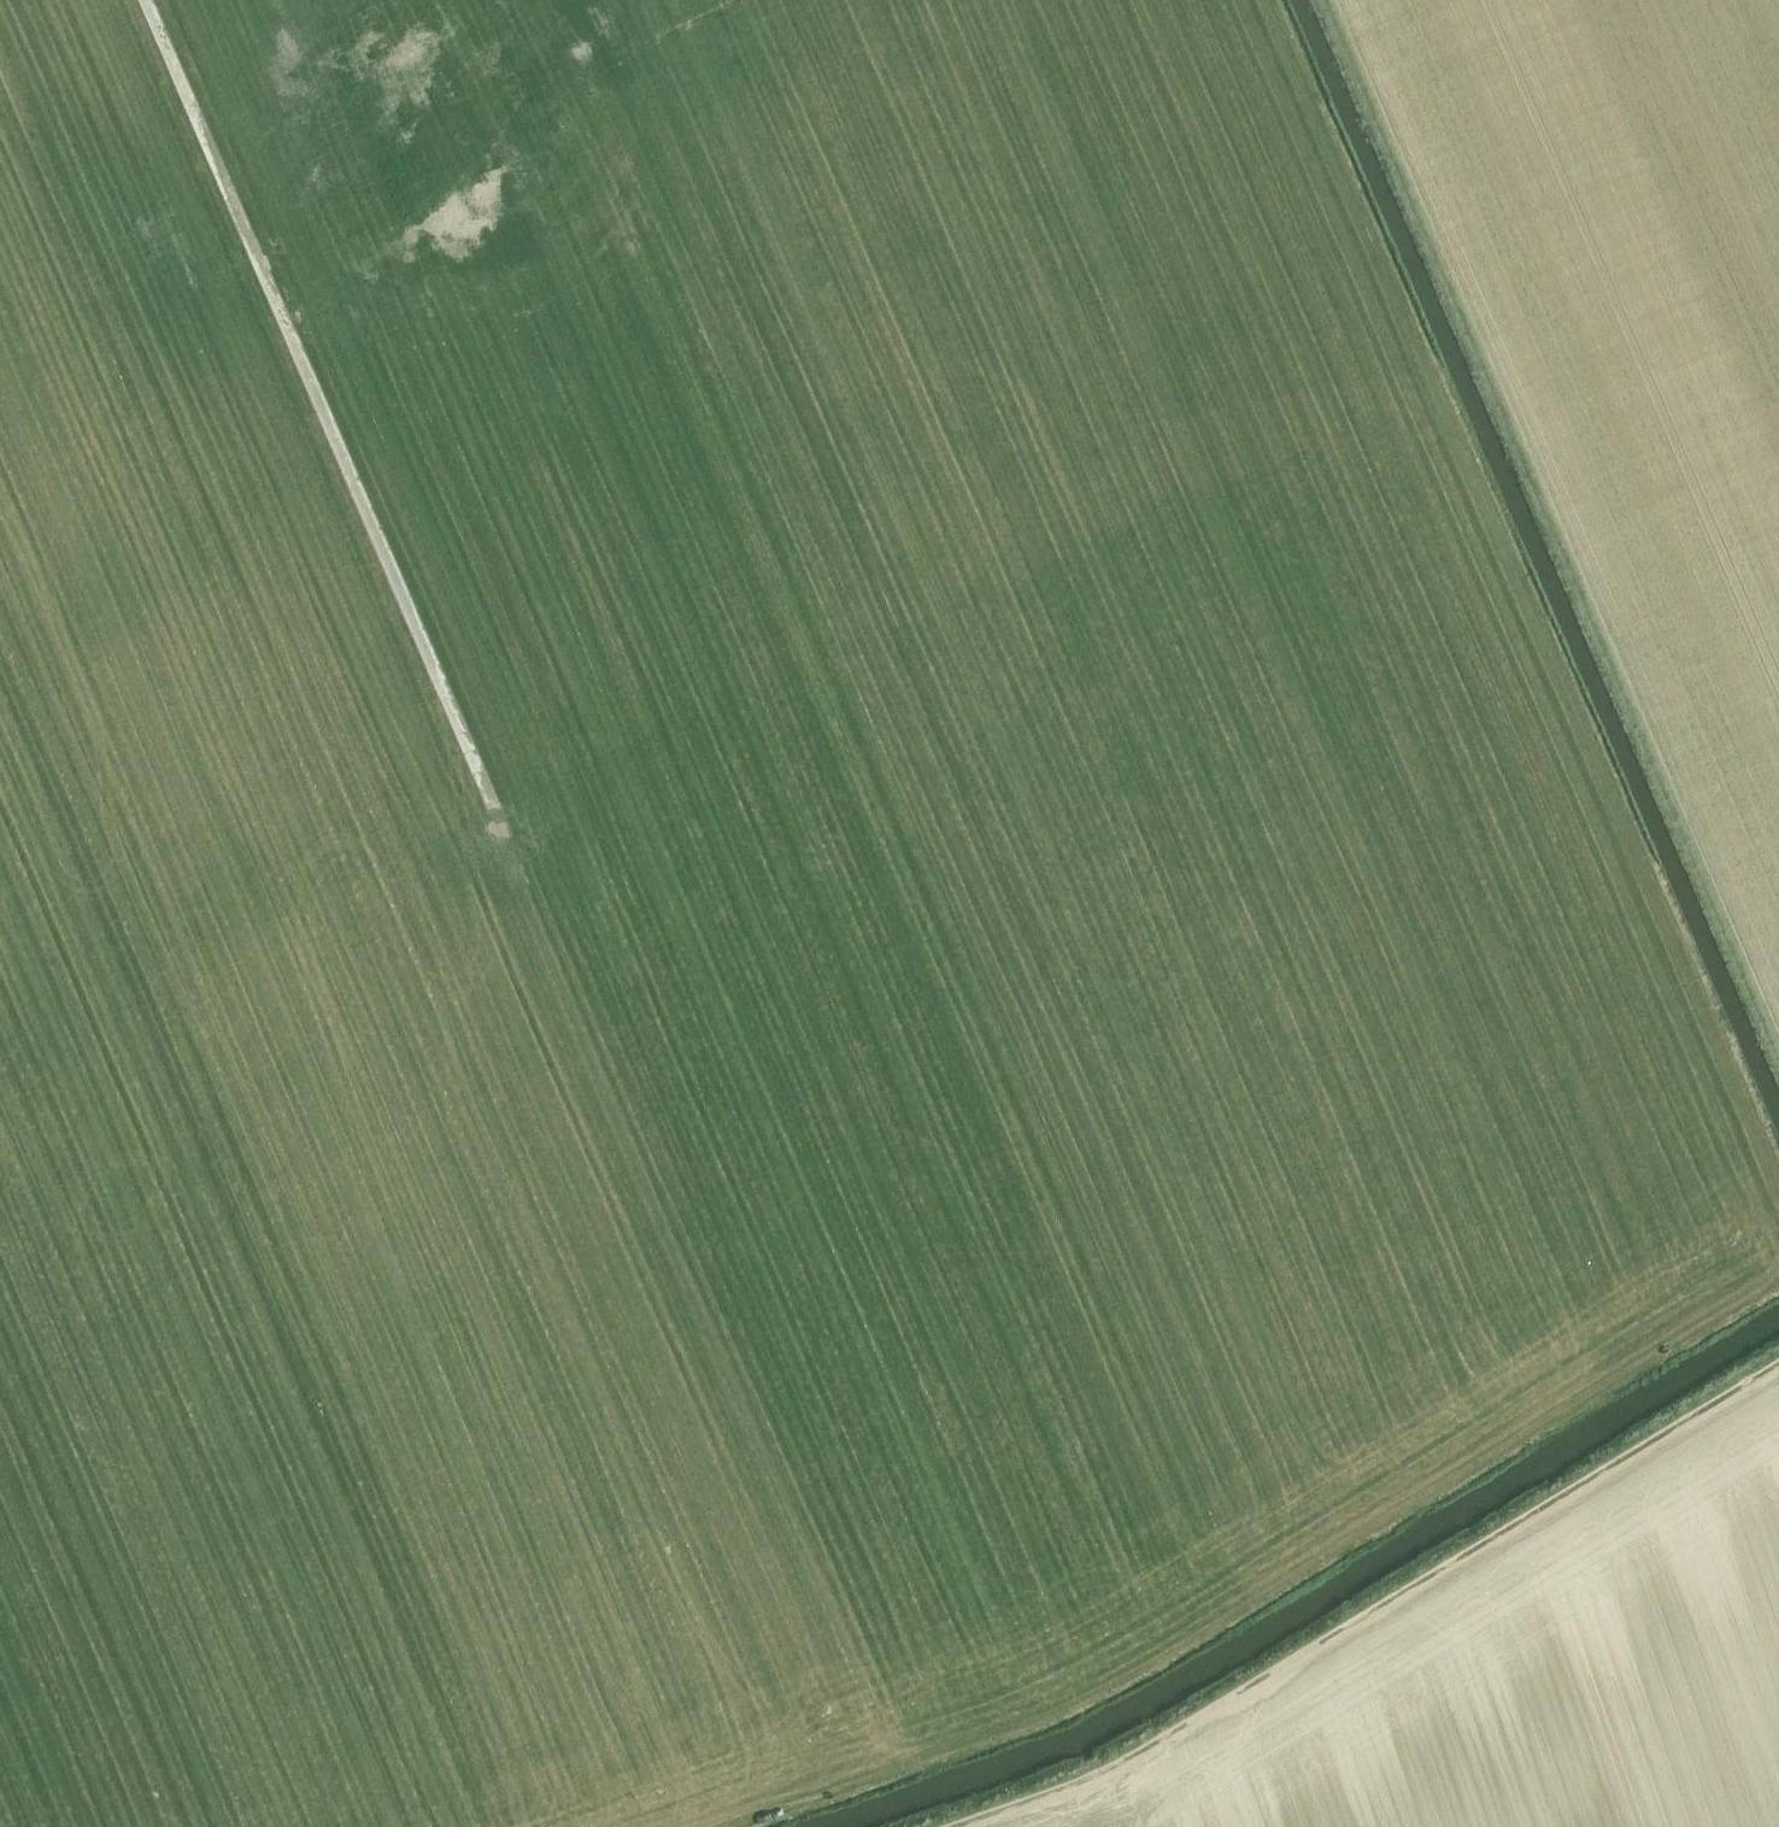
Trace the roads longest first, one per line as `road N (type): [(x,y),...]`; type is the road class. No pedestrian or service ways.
road 1 (track): [(946,1826),(1089,1775),(1778,1358)]

